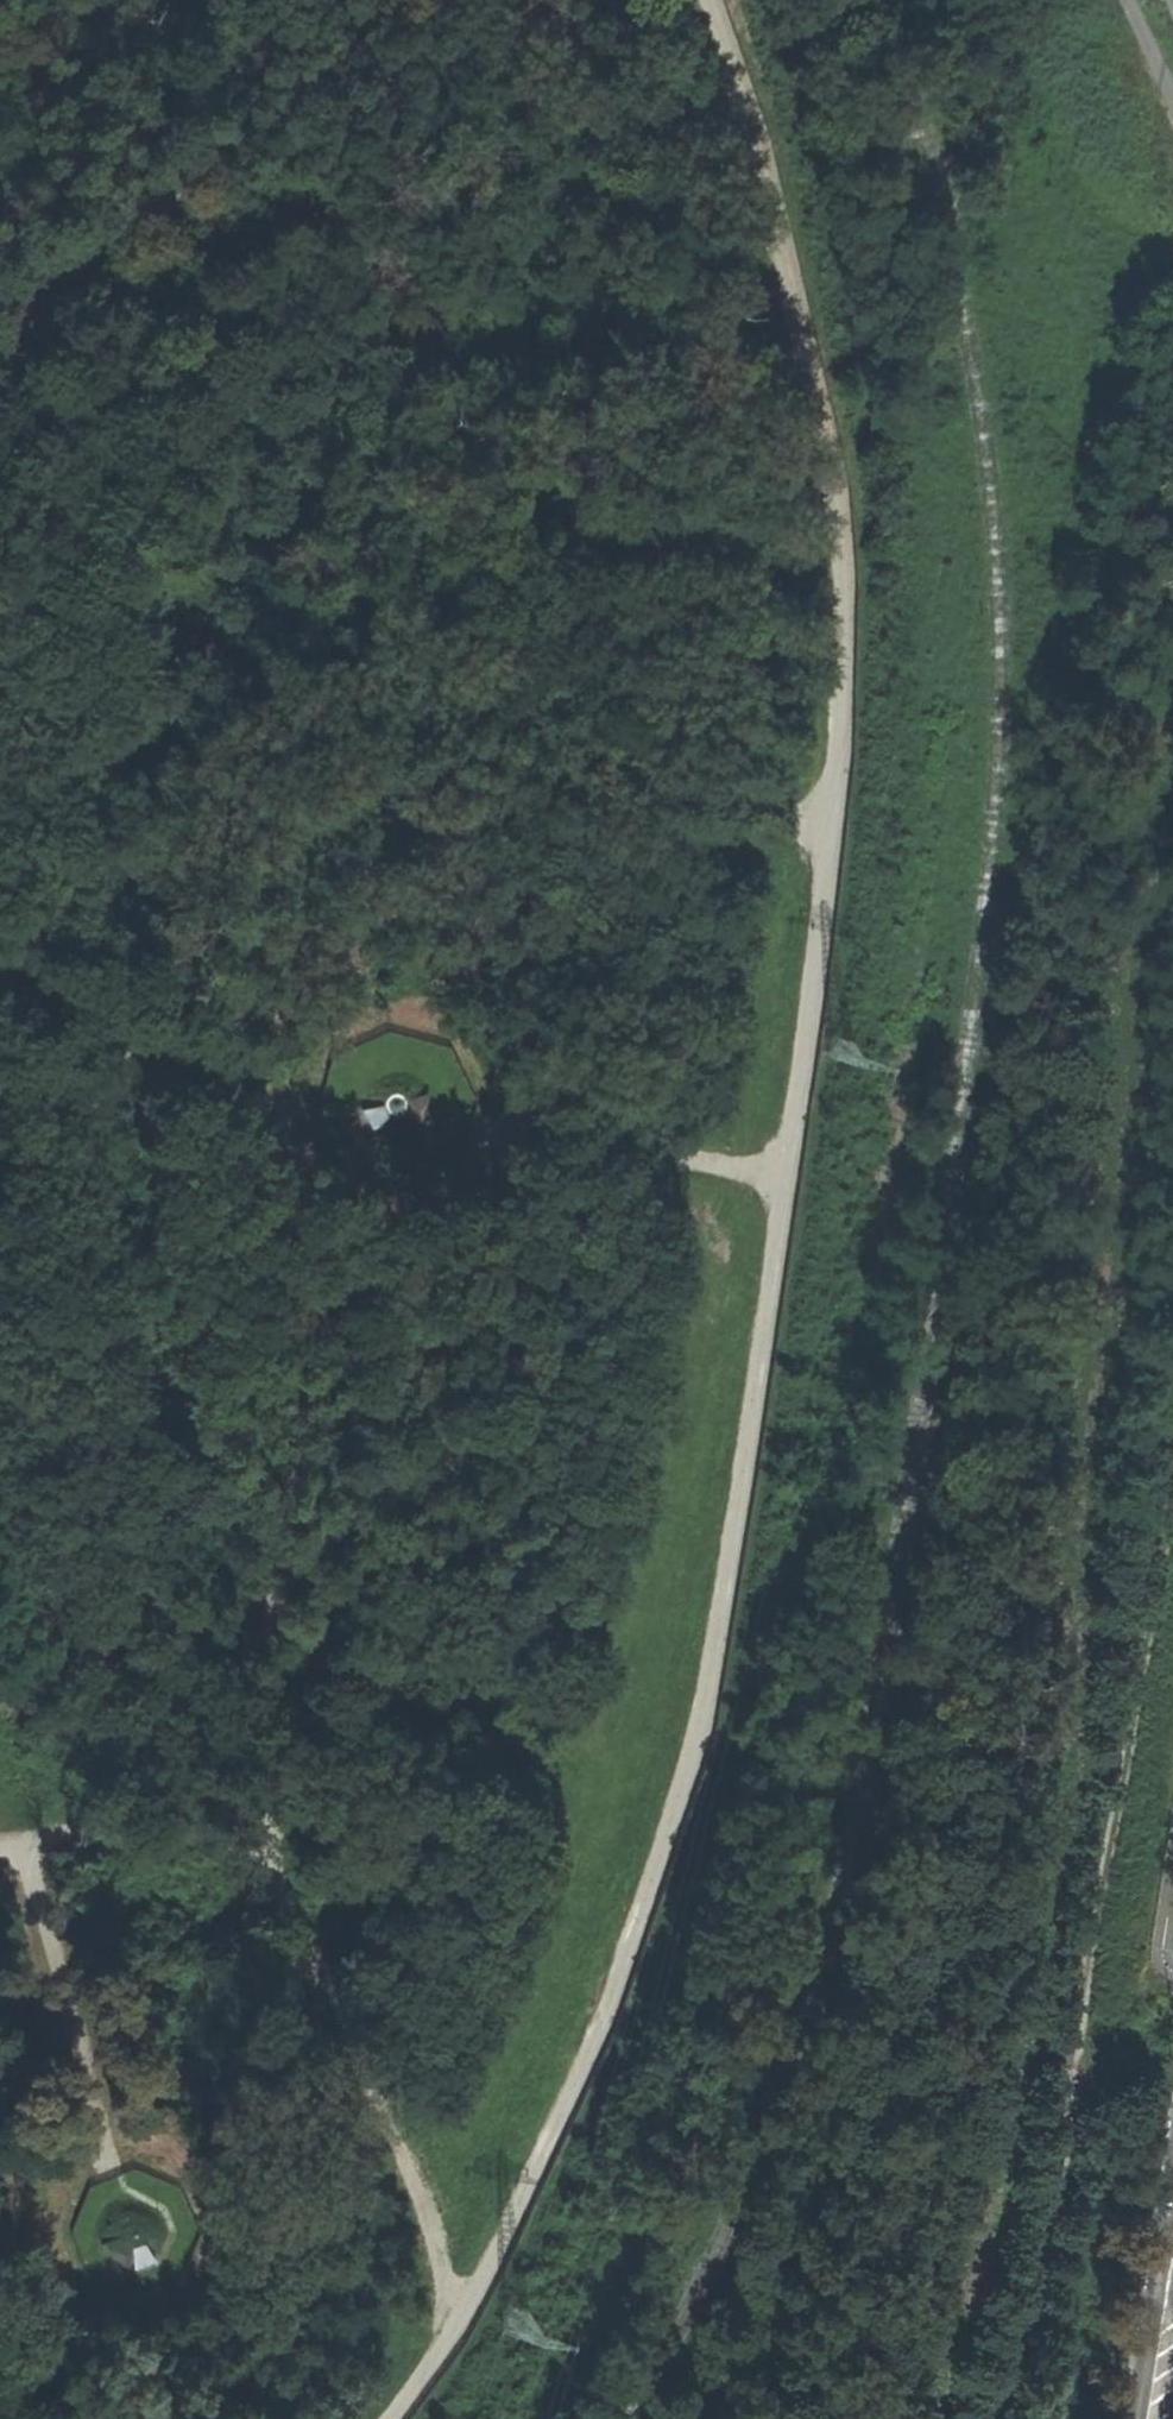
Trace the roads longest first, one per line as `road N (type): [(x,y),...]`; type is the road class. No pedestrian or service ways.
road 1 (track): [(404,2418),(516,2254),(676,1841),(713,1711),(828,947),(854,584),(846,487),(763,96),(728,0)]

